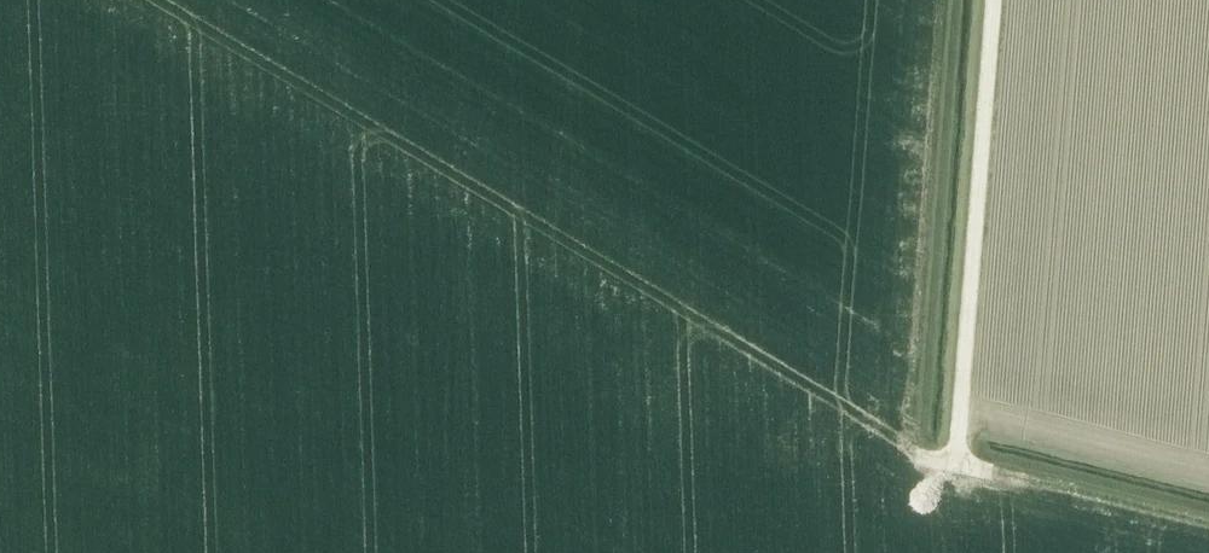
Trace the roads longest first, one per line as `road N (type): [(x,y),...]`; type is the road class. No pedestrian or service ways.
road 1 (track): [(993,0),(956,466)]

